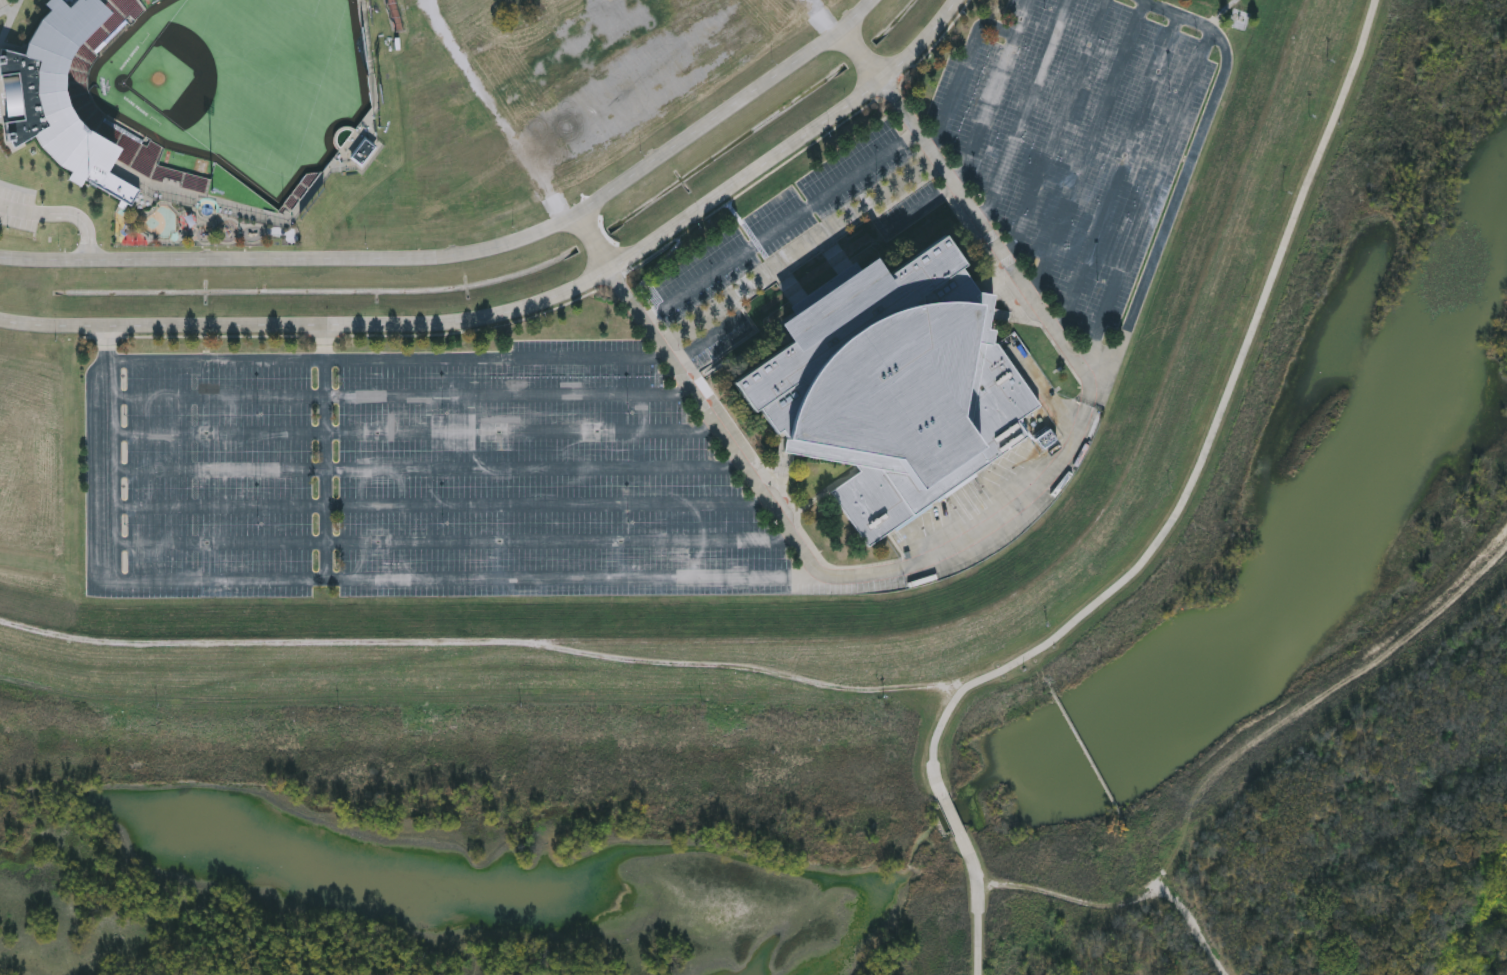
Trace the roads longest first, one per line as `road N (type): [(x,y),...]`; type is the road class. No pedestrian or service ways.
road 1 (residential): [(842,32),(1082,369),(1124,344),(1228,63),(1212,29),(1141,0)]
road 2 (residential): [(578,213),(674,364),(827,577),(926,563),(1027,502),(1075,445),(1092,396),(1082,369)]
road 3 (track): [(566,219),(428,0)]

